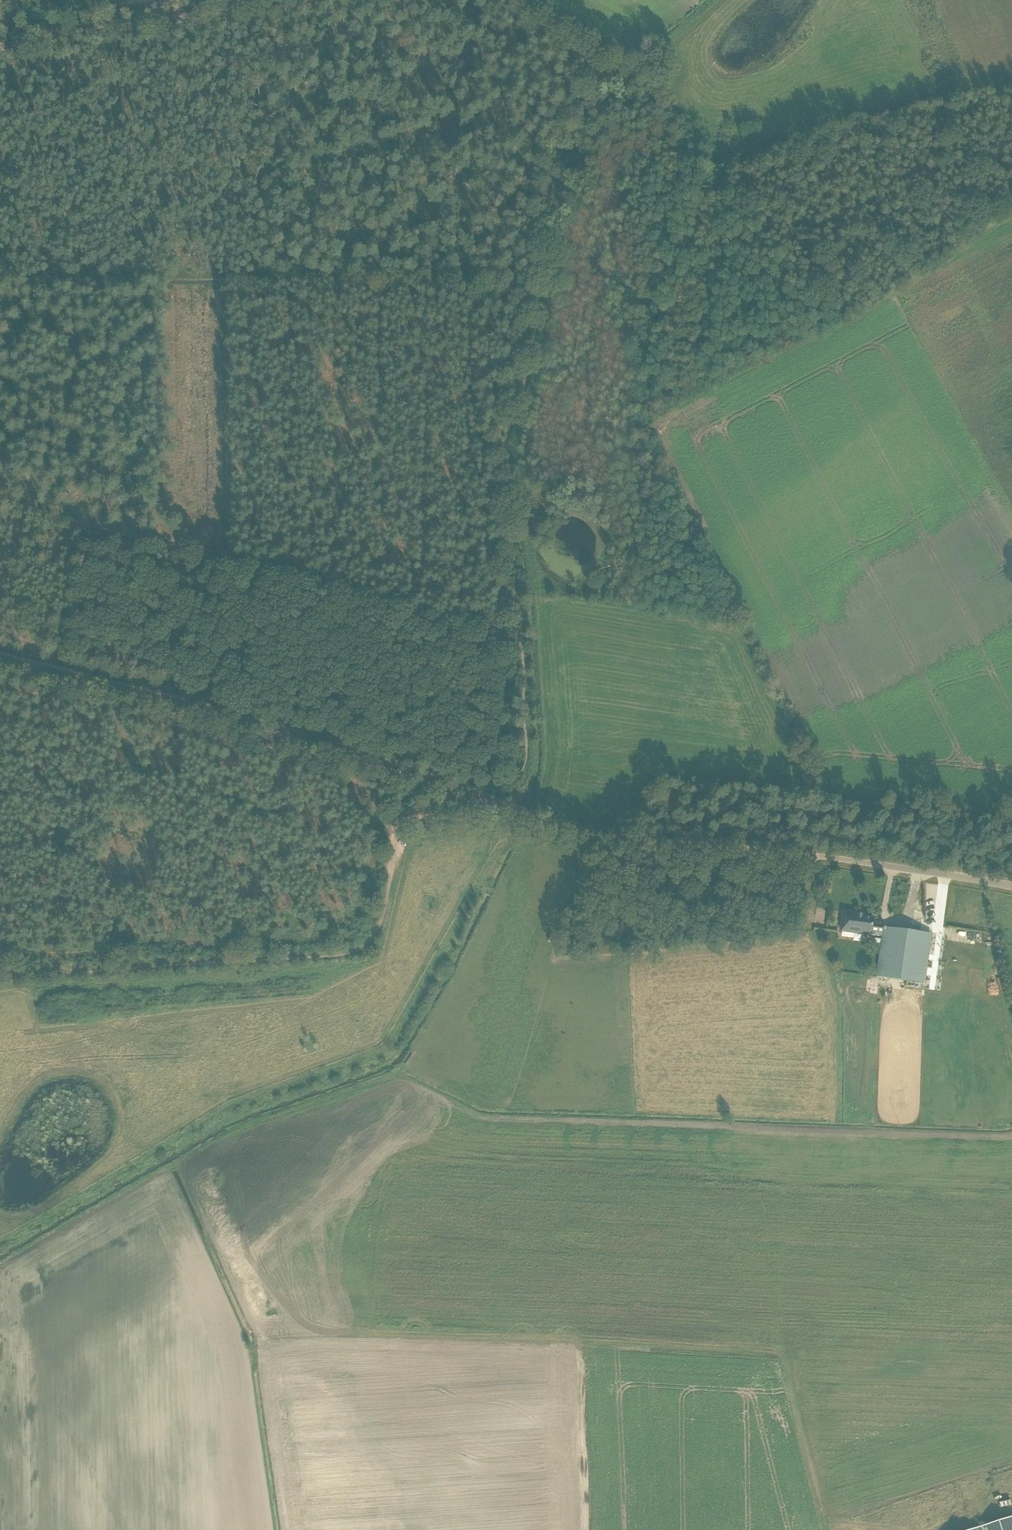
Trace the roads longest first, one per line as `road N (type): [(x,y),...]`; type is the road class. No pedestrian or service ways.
road 1 (track): [(516,808),(526,756),(521,628),(494,443),(519,354),(548,172),(593,61),(592,49),(522,0)]
road 2 (track): [(0,975),(176,955),(372,955),(400,821),(505,811)]
road 3 (track): [(0,656),(257,718),(516,808)]
road 4 (track): [(516,808),(614,838),(784,851)]
road 5 (unclassified): [(1011,887),(818,855)]
road 6 (track): [(97,28),(249,0)]

